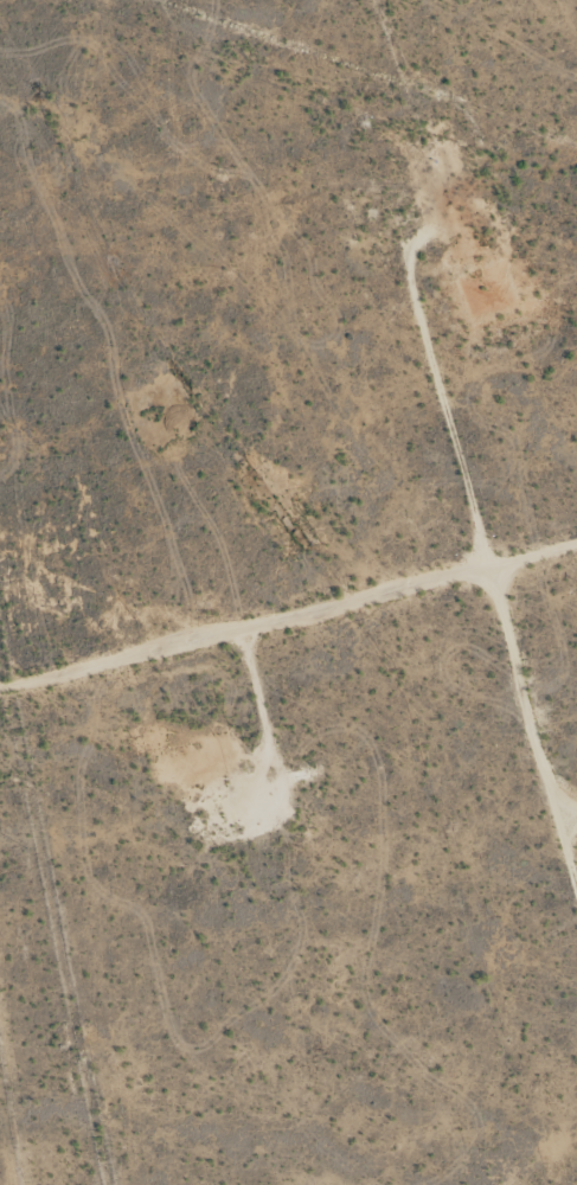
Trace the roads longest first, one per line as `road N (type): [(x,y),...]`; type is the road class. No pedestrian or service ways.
road 1 (track): [(0,675),(576,538)]

